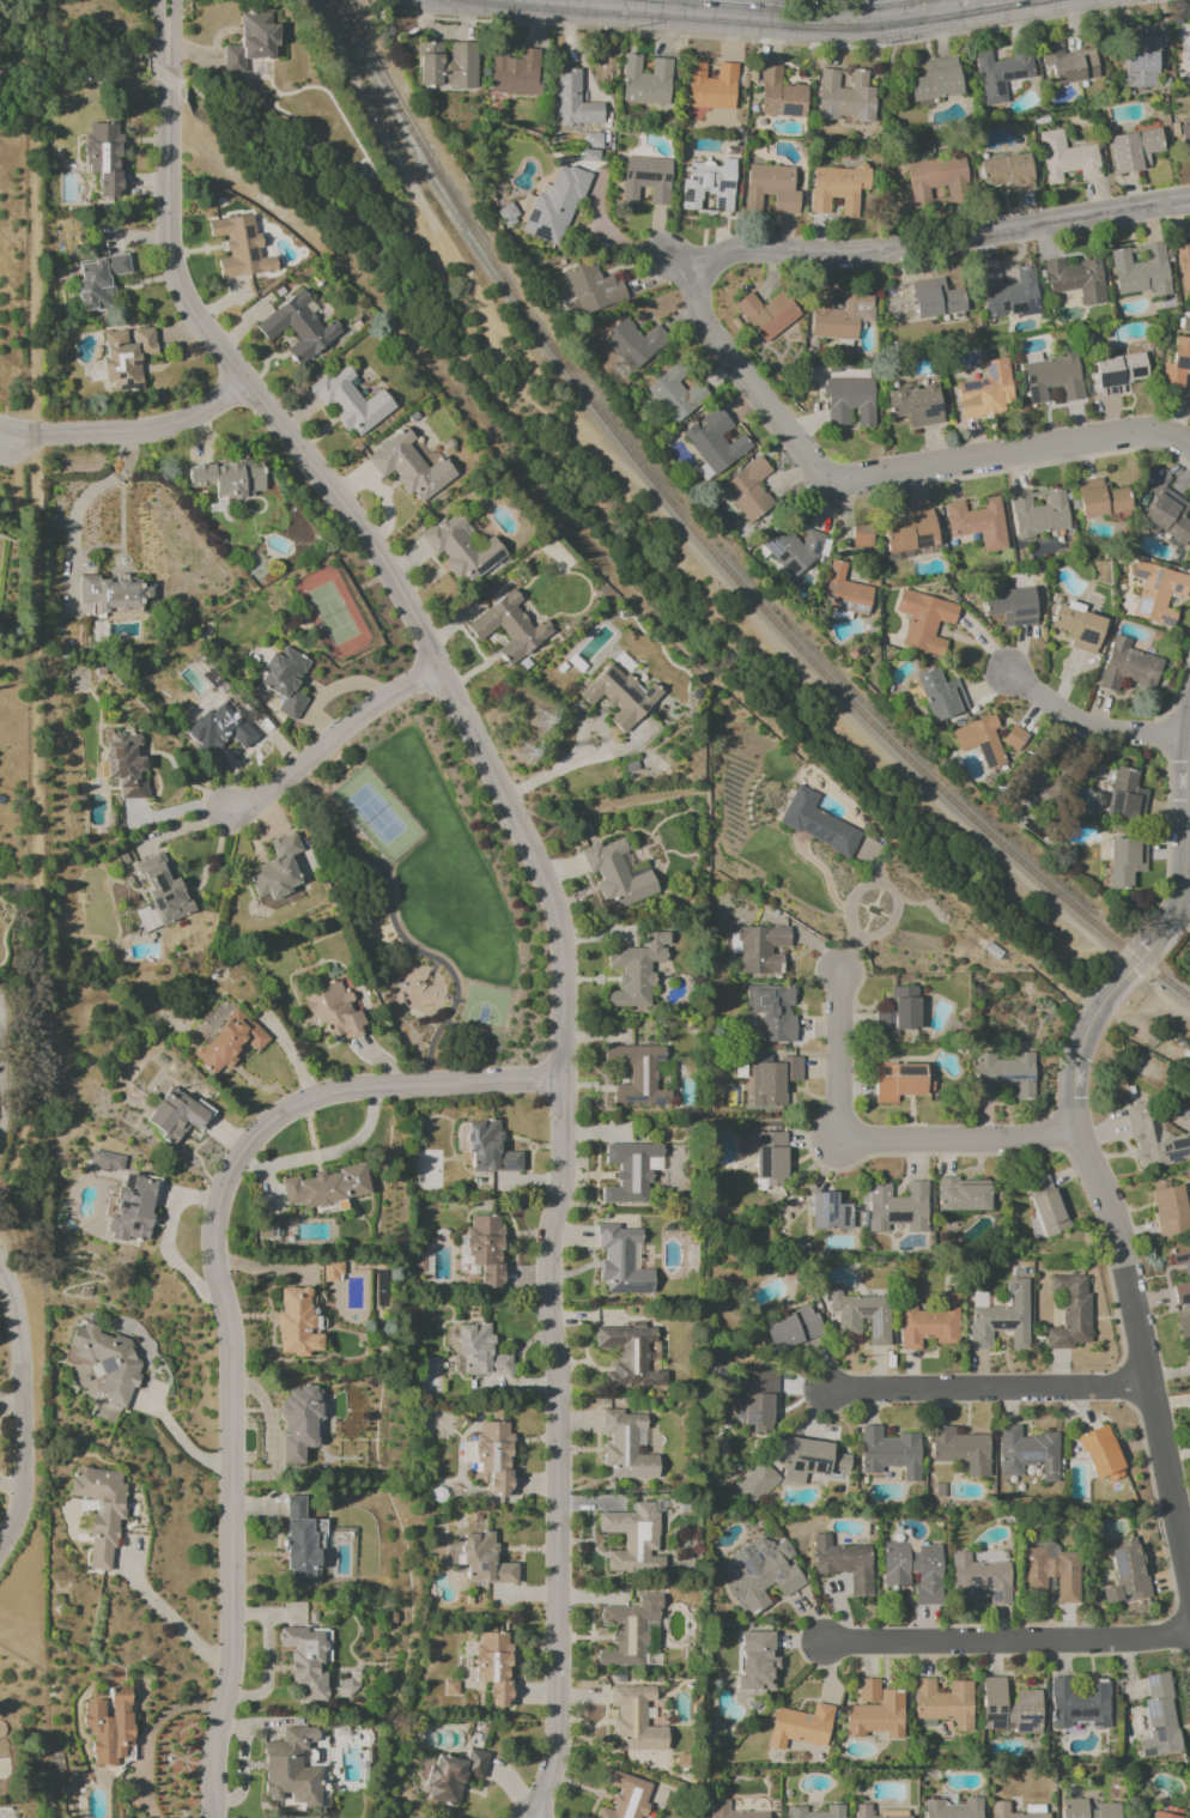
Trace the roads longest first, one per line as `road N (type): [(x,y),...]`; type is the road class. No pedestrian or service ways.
road 1 (residential): [(166,91),(163,232),(183,302),(358,525),(544,885),(555,933),(554,1749),(535,1817)]
road 2 (residential): [(560,1079),(350,1086),(309,1096),(245,1144),(225,1178),(208,1256),(229,1337),(227,1660),(213,1735),(213,1817)]
road 3 (residential): [(1174,916),(1099,1004),(1075,1049),(1073,1095),(1076,1134),(1124,1265),(1189,1594)]
road 4 (residential): [(1189,449),(1149,430),(830,487),(680,296),(661,253)]
road 5 (residential): [(1189,202),(860,259),(661,253)]
road 6 (residential): [(1076,1134),(839,1143),(843,972)]
road 7 (secondary): [(550,0),(813,19),(954,5)]
road 8 (residential): [(1189,1631),(1131,1643),(828,1642)]
road 9 (residential): [(1149,1388),(825,1390)]
road 10 (residential): [(0,1546),(20,1492),(22,1431),(18,1325),(0,1273)]
road 11 (residential): [(0,426),(66,434),(168,424),(247,383)]
road 12 (residential): [(437,669),(380,702),(263,800),(226,811)]
road 13 (residential): [(1189,702),(1174,916)]
road 14 (residential): [(1183,733),(1070,726),(1007,678)]

